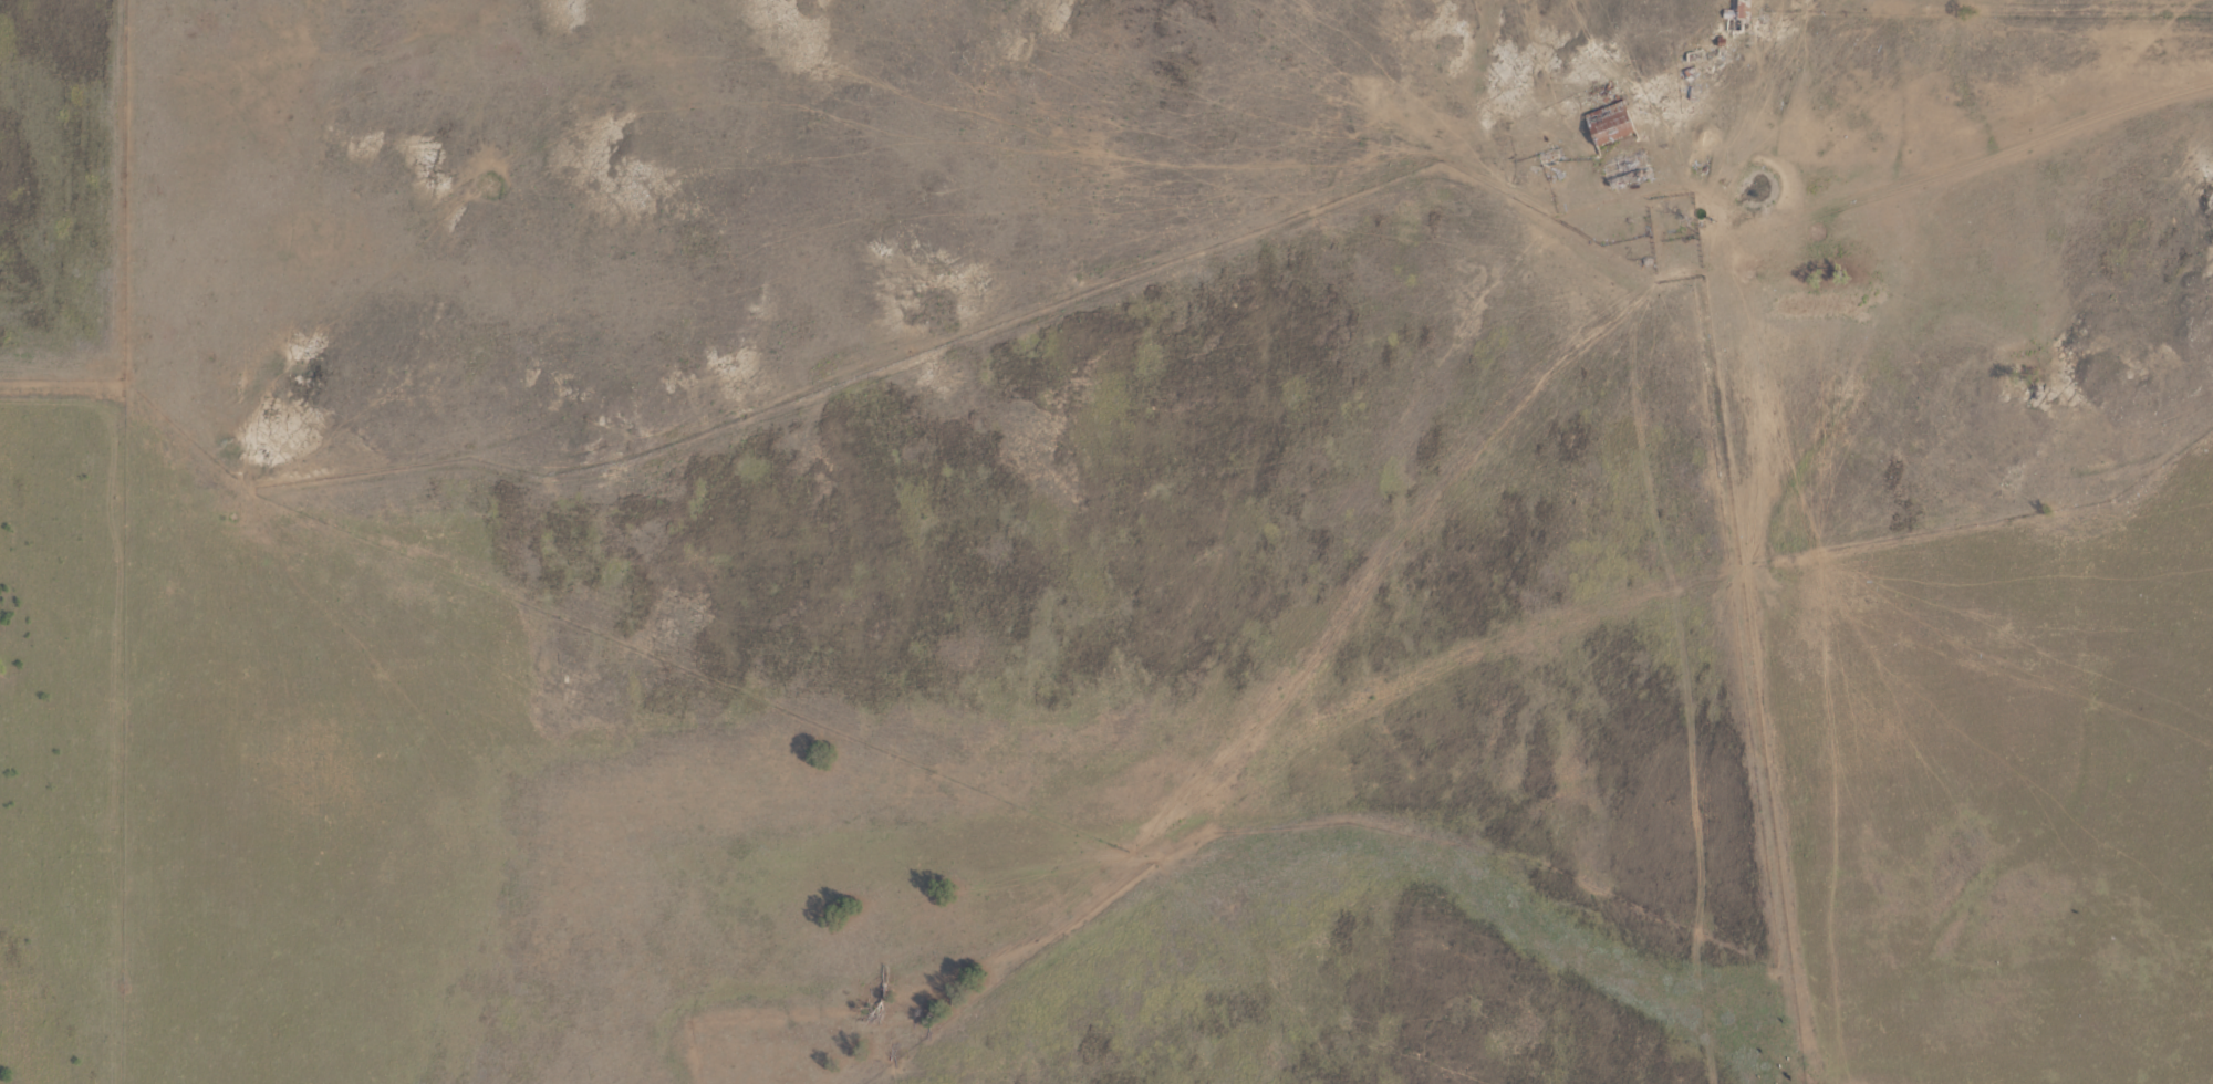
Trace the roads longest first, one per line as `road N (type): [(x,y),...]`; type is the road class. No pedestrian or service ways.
road 1 (residential): [(0,434),(186,446),(313,475),(548,614),(646,632),(950,617),(1116,643),(1254,632),(1398,601),(1547,491),(1644,335),(1770,209),(1828,207),(2212,83)]

